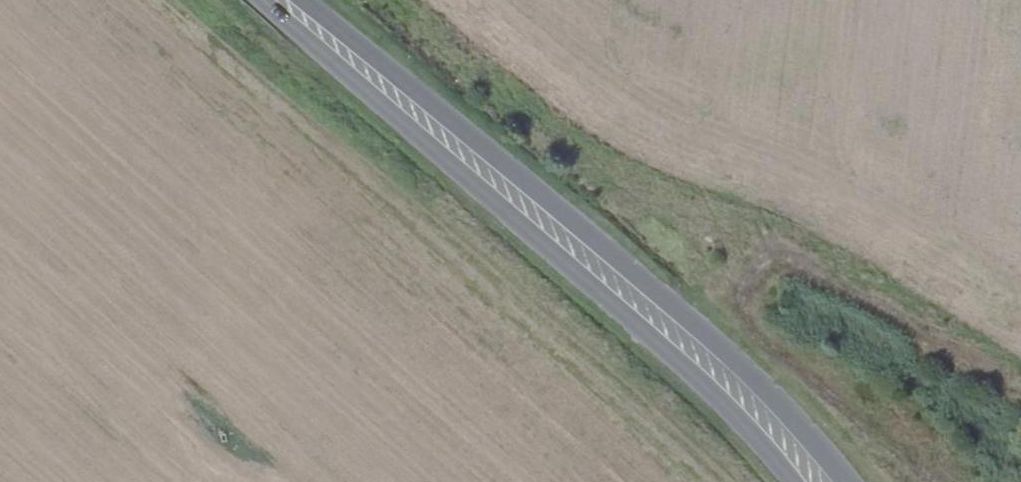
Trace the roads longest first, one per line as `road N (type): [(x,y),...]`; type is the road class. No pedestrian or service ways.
road 1 (primary): [(845,481),(712,337),(294,0)]
road 2 (primary): [(272,0),(677,357),(796,481)]

